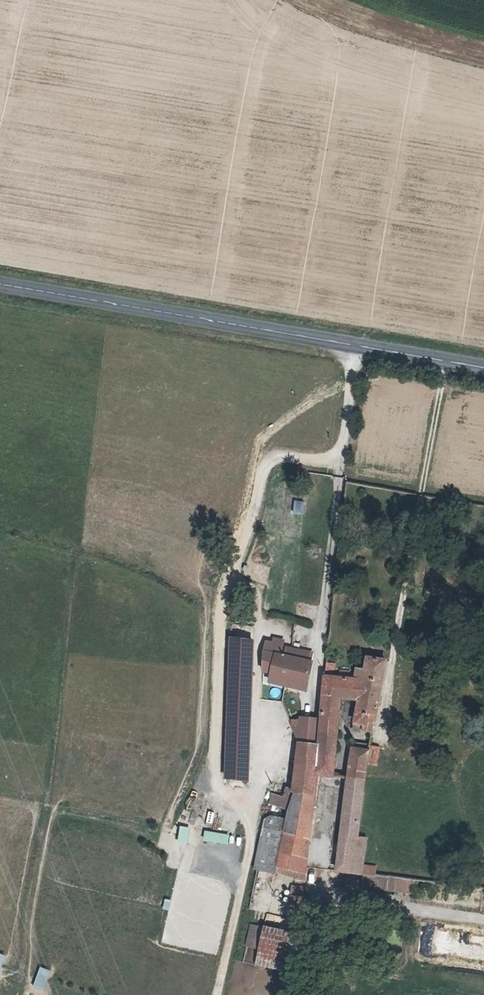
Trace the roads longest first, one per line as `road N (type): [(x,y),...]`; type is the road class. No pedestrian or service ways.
road 1 (track): [(217,994),(262,797),(310,697),(348,347)]
road 2 (secondary): [(0,288),(483,371)]
road 3 (track): [(442,364),(384,733)]

